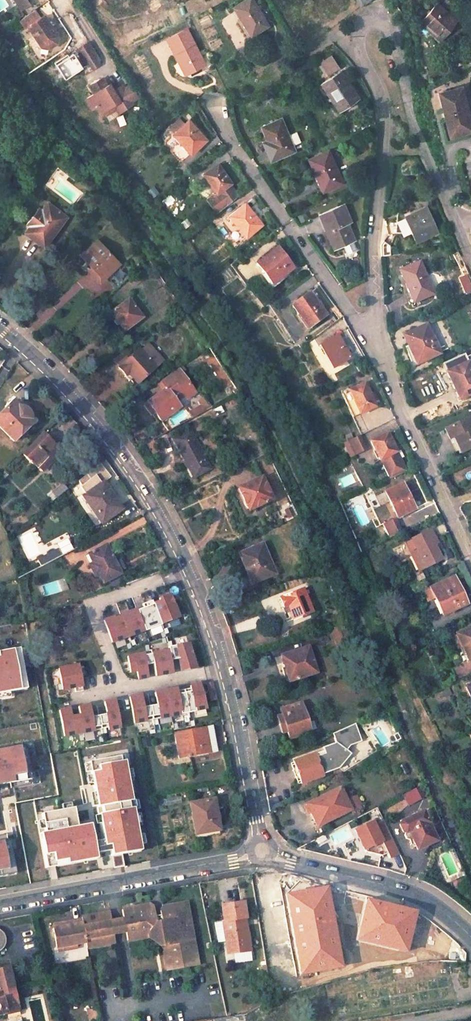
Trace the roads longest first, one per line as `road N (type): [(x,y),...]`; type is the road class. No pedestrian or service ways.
road 1 (residential): [(261,851),(229,672),(188,569),(93,420),(0,328)]
road 2 (residential): [(376,346),(372,264),(386,135),(381,95),(358,31),(380,17)]
road 3 (residential): [(376,346),(208,101)]
road 4 (residential): [(0,901),(261,851)]
road 5 (residential): [(470,258),(410,102),(395,31),(380,17)]
road 6 (residential): [(470,559),(376,346)]
road 7 (residential): [(470,938),(401,890),(261,851)]

